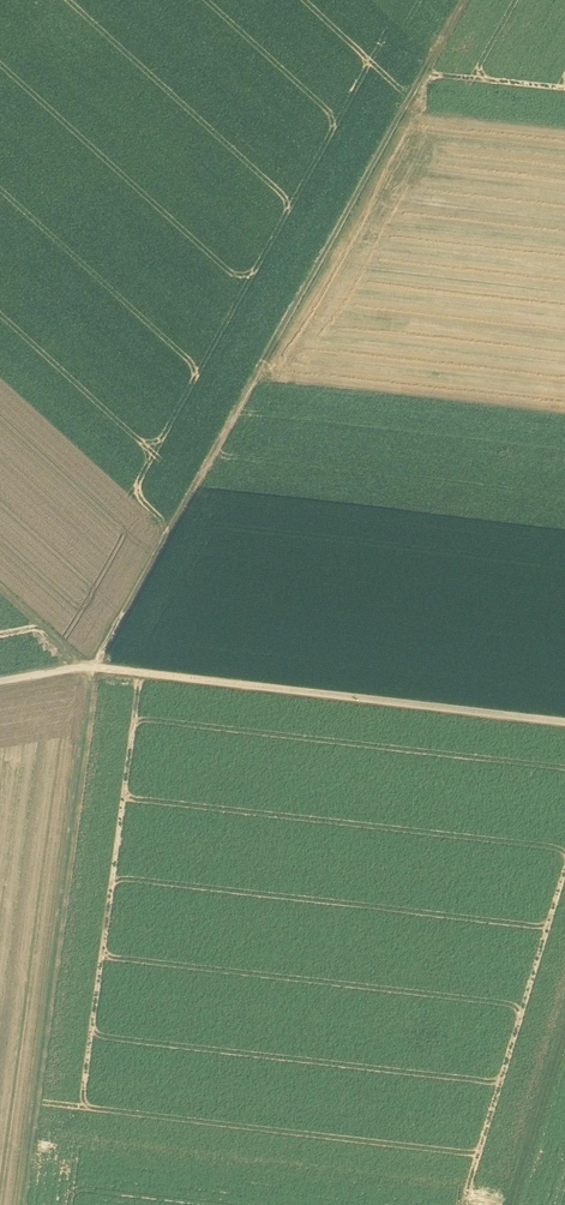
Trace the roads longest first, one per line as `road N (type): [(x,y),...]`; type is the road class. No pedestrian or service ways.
road 1 (track): [(29,1204),(93,667),(262,385),(475,0)]
road 2 (track): [(0,681),(93,667),(564,722)]
road 3 (track): [(564,1052),(516,1204)]

